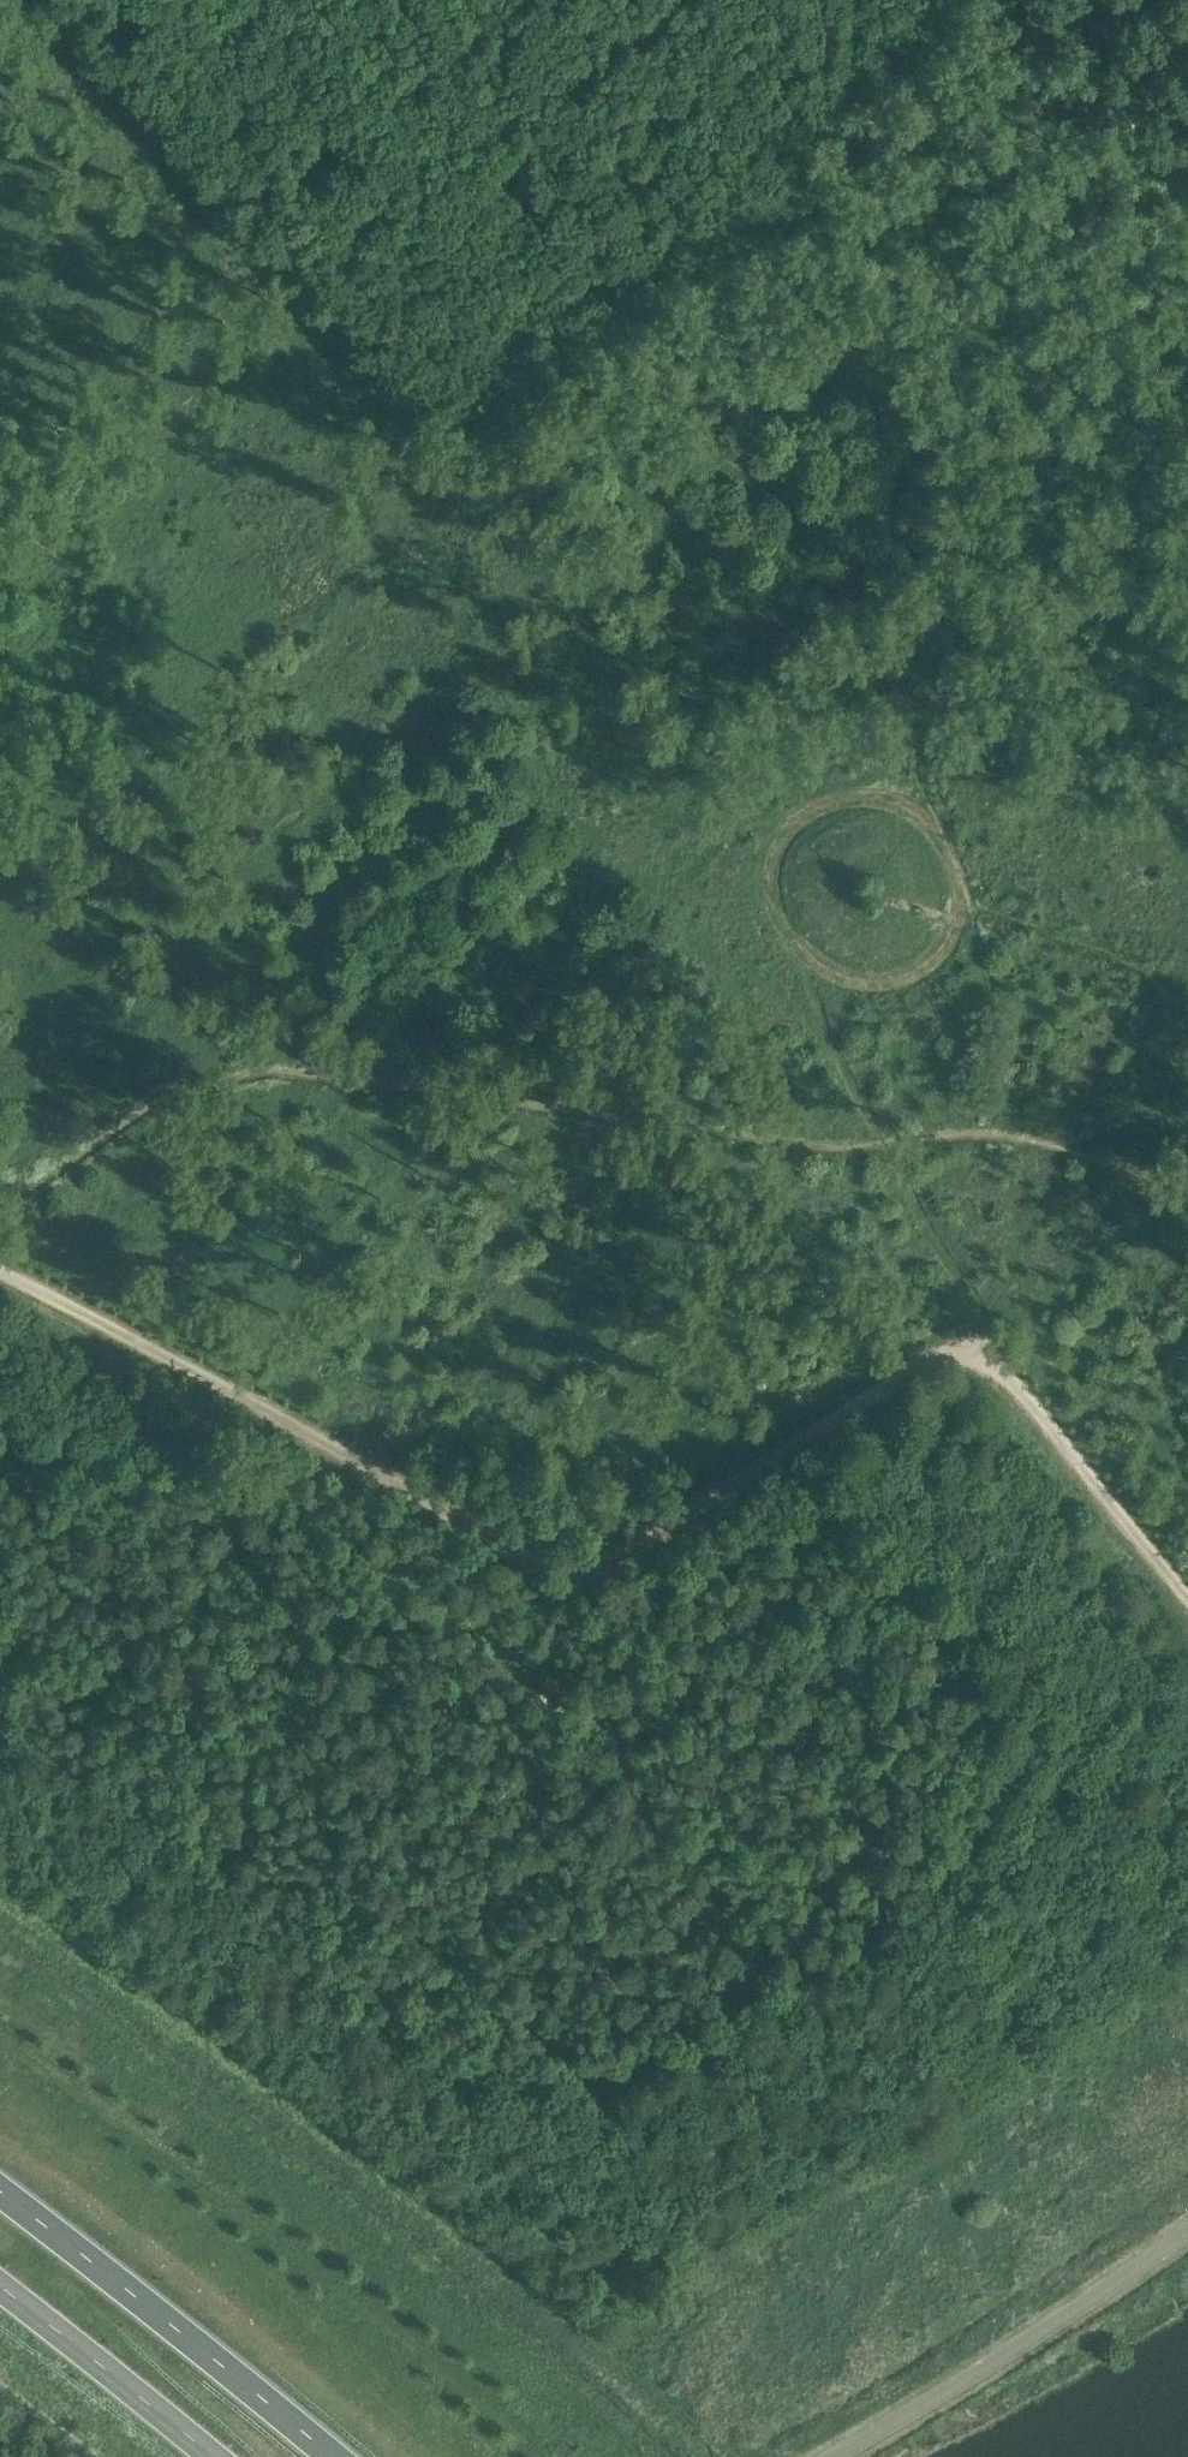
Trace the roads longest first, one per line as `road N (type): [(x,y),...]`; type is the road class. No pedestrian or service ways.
road 1 (track): [(1187,1606),(1128,1537),(999,1353),(976,1343),(579,1577),(545,1567),(0,1272)]
road 2 (trunk): [(336,2456),(0,2190)]
road 3 (unclassified): [(830,2456),(1116,2292),(1187,2238)]
road 4 (track): [(0,1886),(272,2089)]
road 5 (trunk): [(0,2287),(214,2456)]

